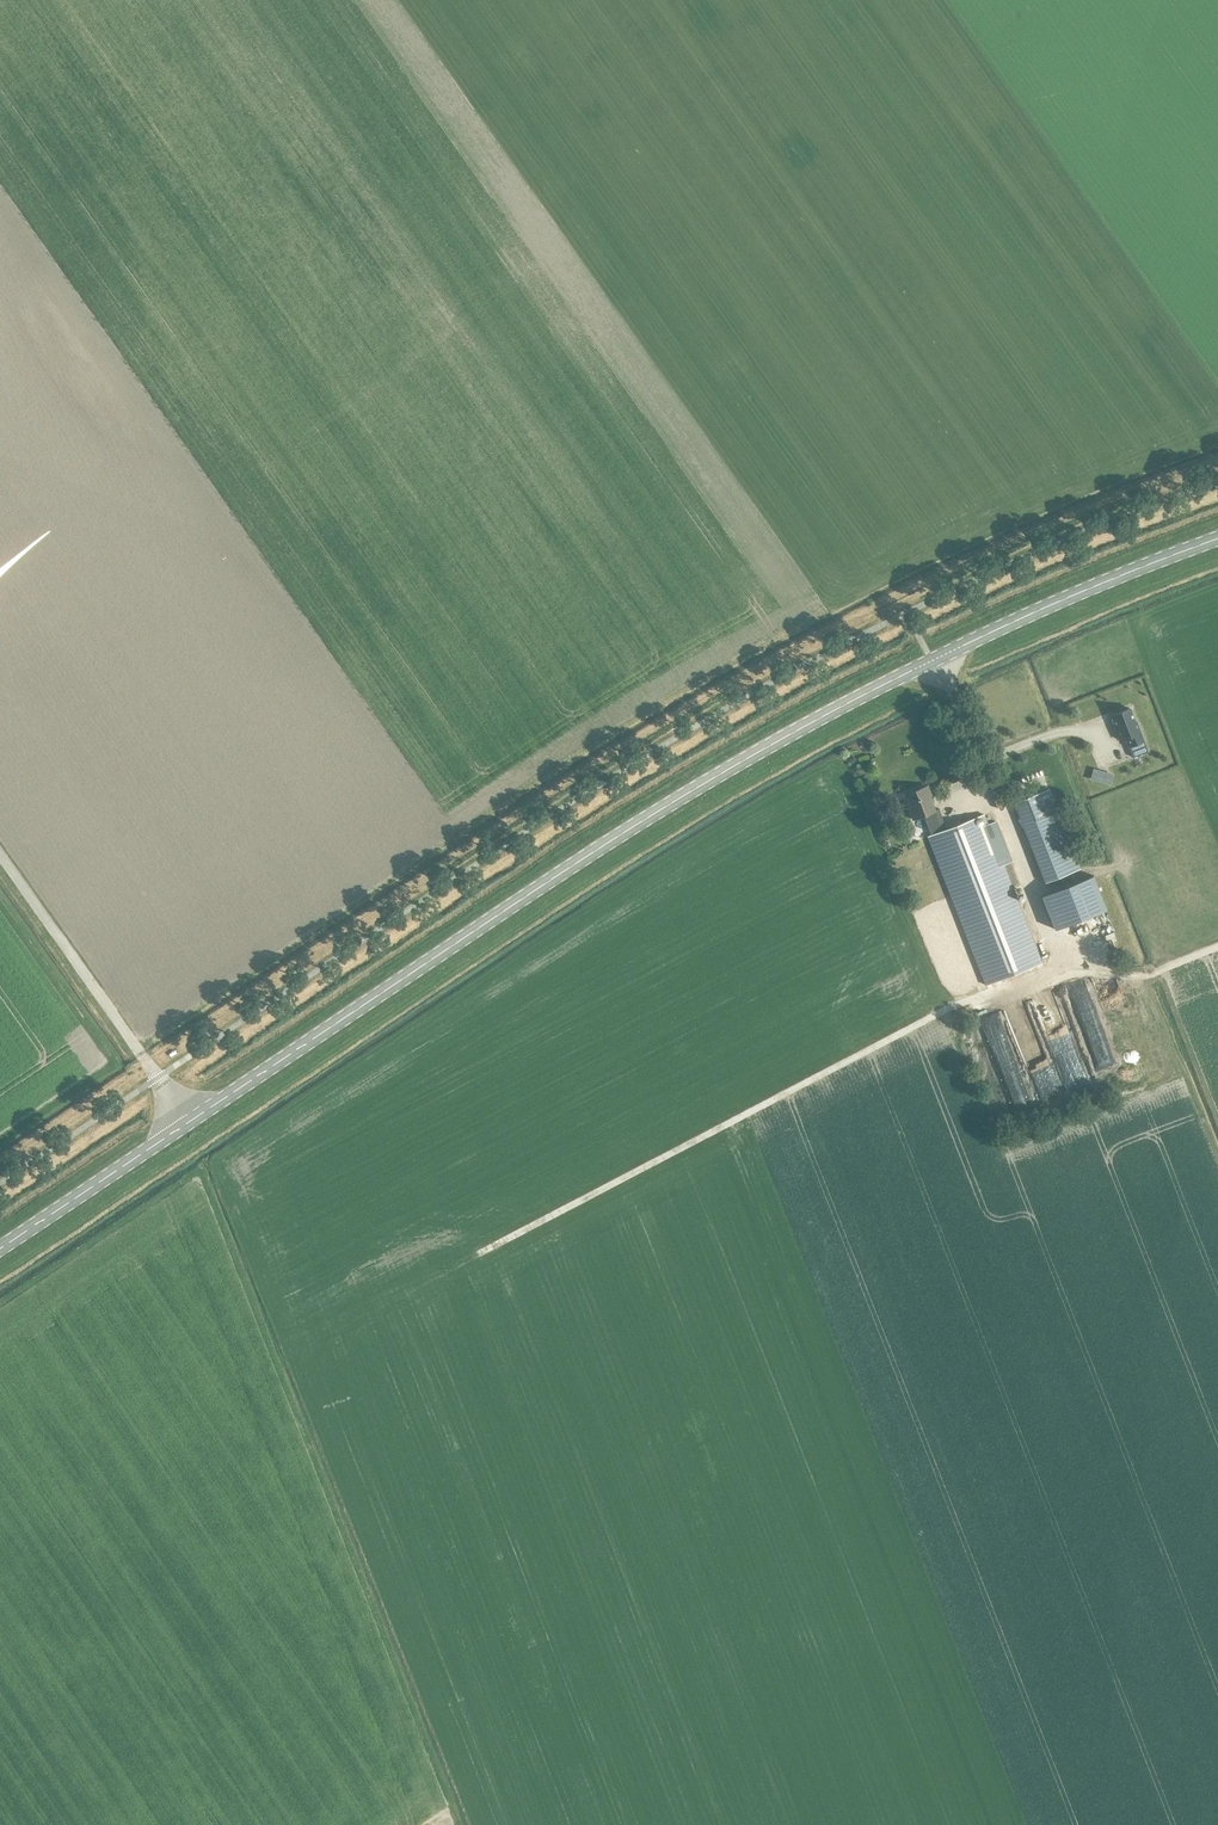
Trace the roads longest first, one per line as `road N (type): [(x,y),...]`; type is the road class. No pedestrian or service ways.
road 1 (secondary): [(0,1248),(734,766),(933,661),(1217,539)]
road 2 (track): [(1058,965),(949,1008),(484,1250)]
road 3 (track): [(0,850),(186,1124)]
road 4 (track): [(1062,974),(1150,974),(1217,947)]

